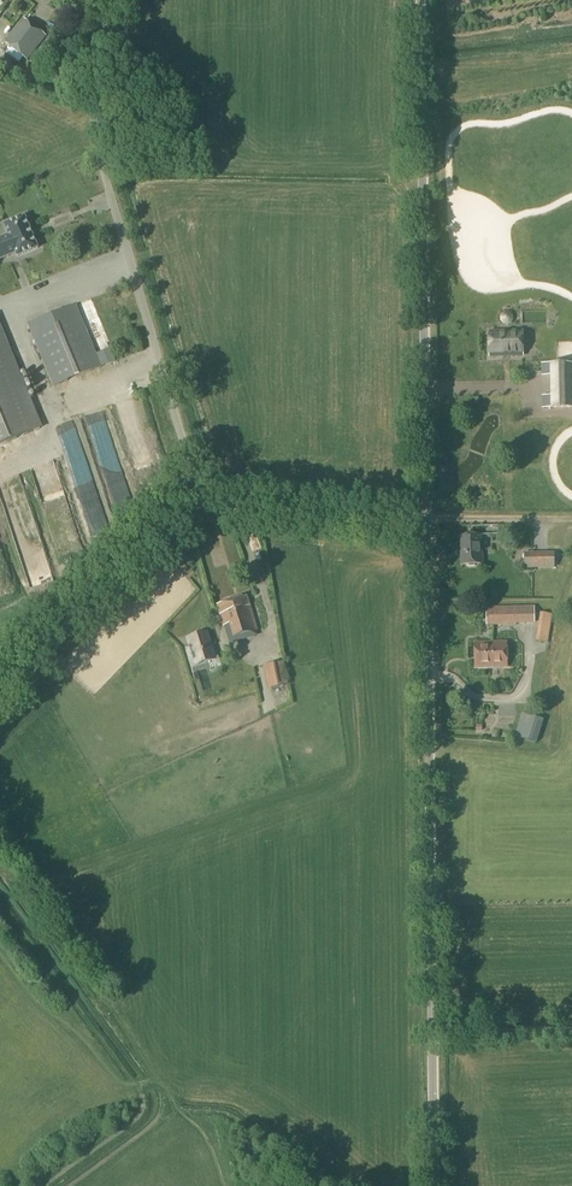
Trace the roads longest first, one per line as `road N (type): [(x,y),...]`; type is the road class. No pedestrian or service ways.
road 1 (unclassified): [(435,1185),(426,532)]
road 2 (unclassified): [(426,532),(422,0)]
road 3 (unclassified): [(202,506),(99,149),(95,100),(110,0)]
road 4 (unclassified): [(0,696),(166,523),(202,506)]
road 5 (unclassified): [(426,532),(202,506)]
road 6 (track): [(571,519),(426,518)]

